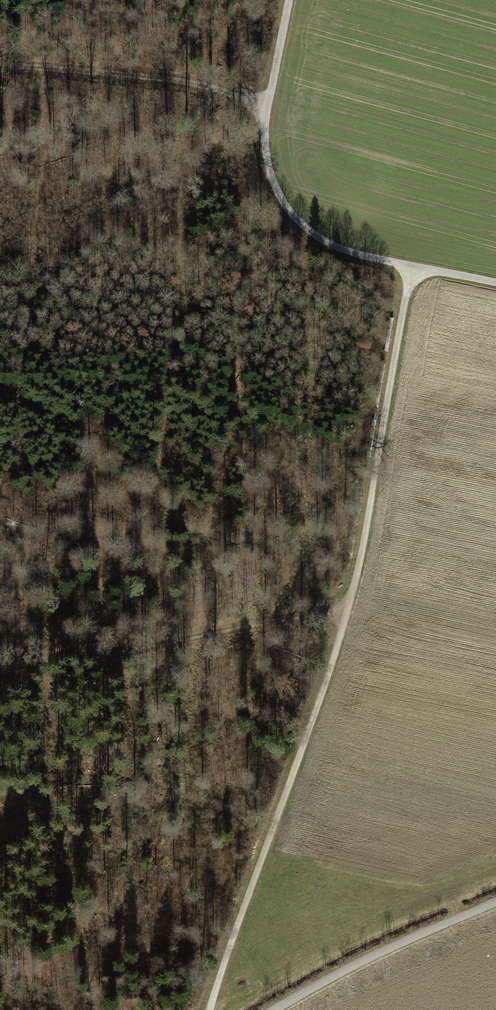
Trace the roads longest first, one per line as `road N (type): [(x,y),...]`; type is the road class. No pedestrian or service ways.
road 1 (track): [(213,1009),(347,607),(414,273),(335,249),(297,222),(273,189),(263,151),(265,107),(289,0)]
road 2 (track): [(0,656),(129,645),(347,607)]
road 3 (track): [(0,64),(198,85),(265,107)]
road 4 (track): [(495,904),(280,1009)]

